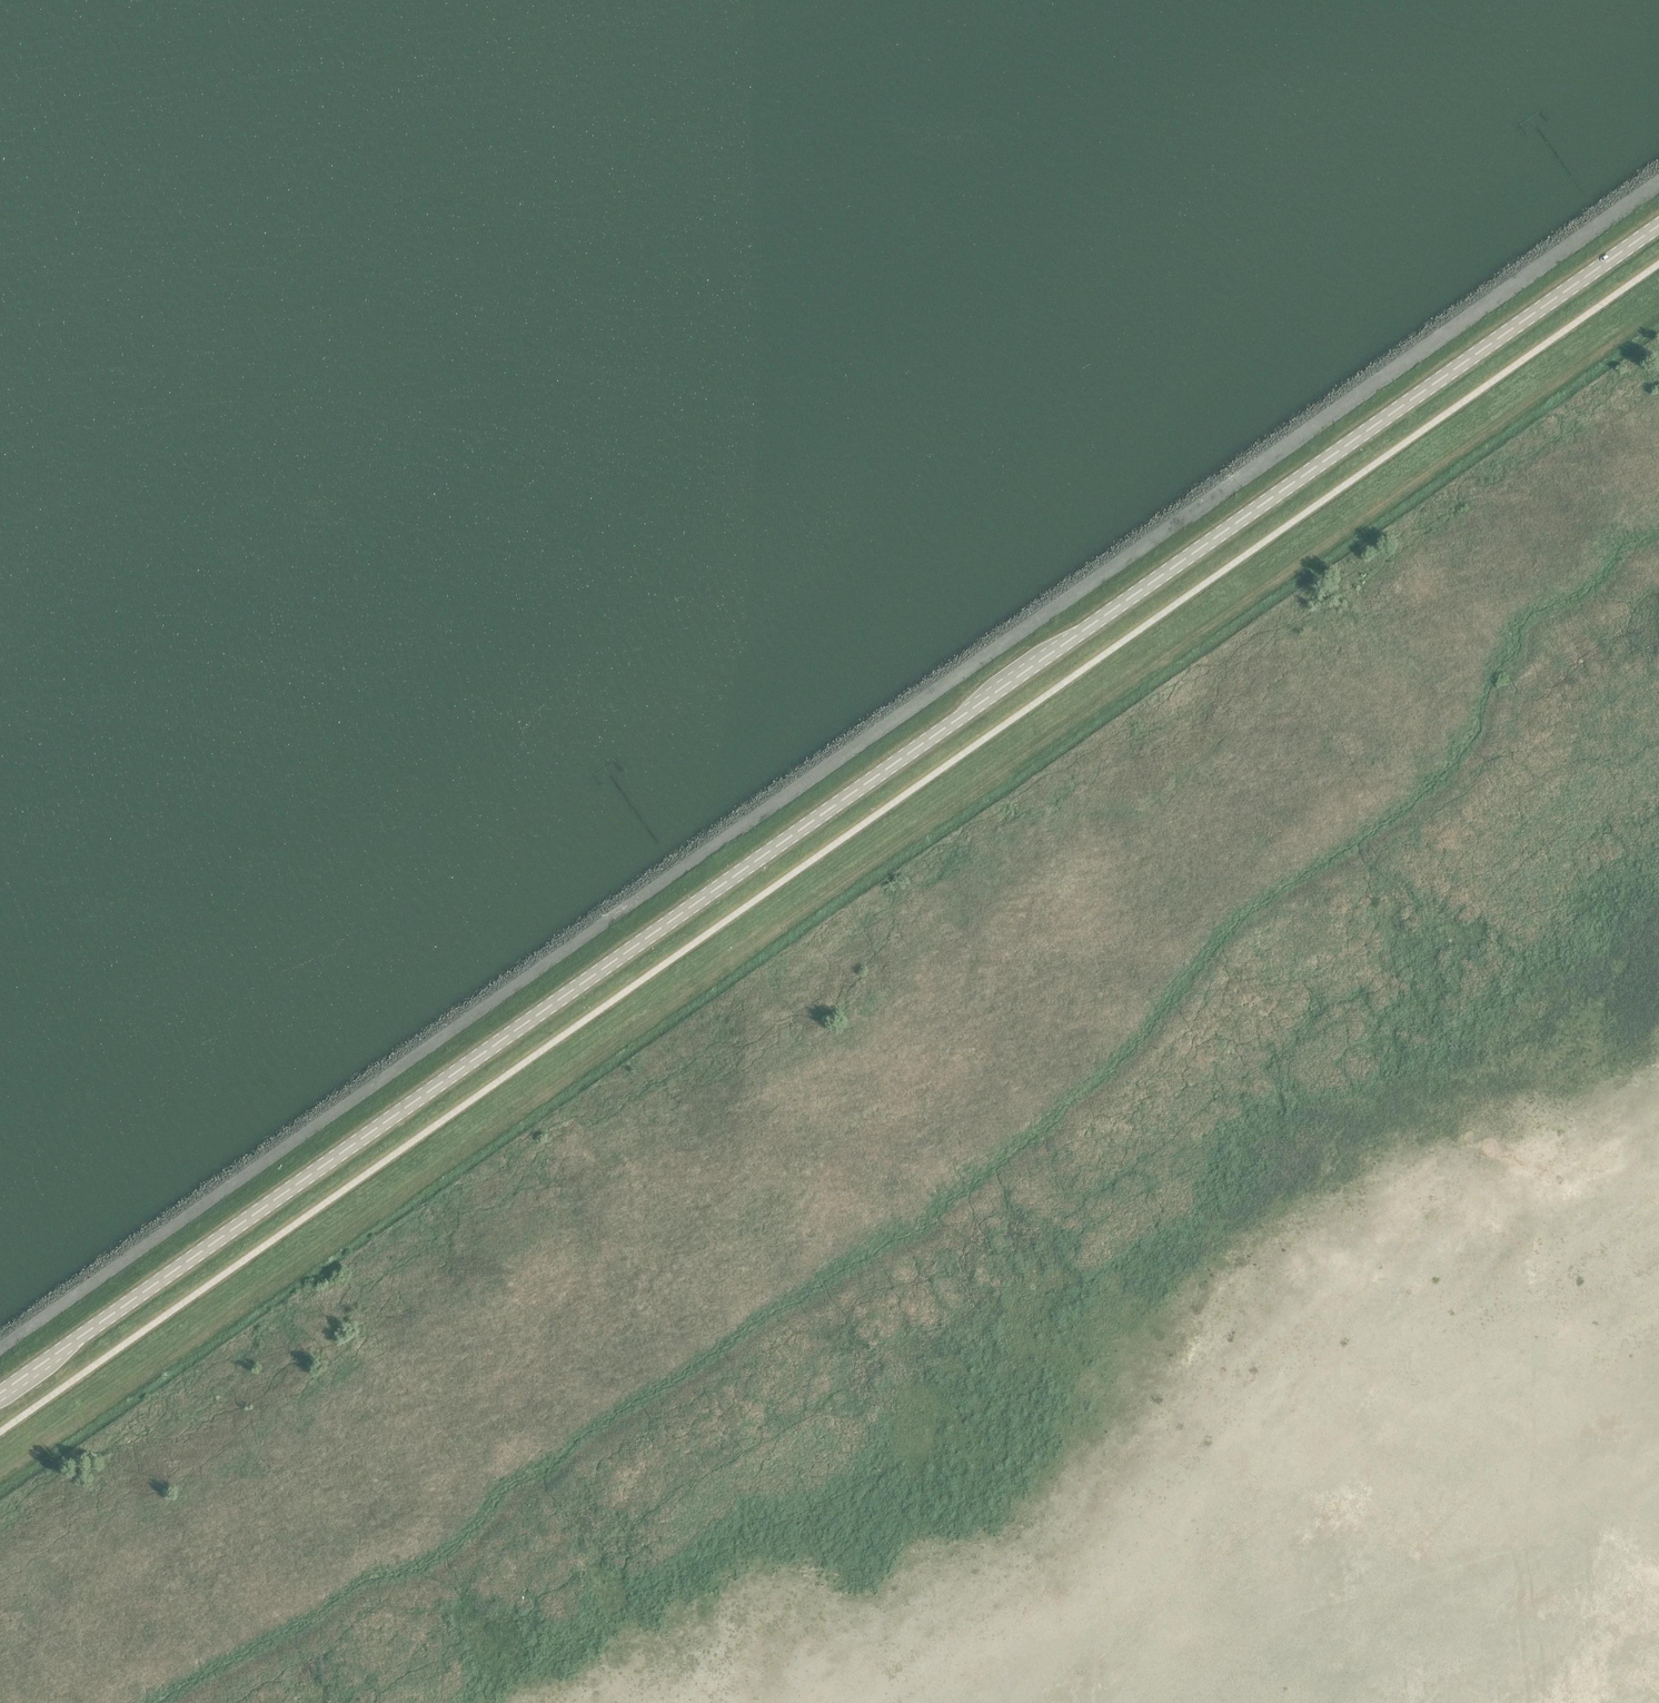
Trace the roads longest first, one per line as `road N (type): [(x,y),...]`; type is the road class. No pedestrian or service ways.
road 1 (secondary): [(0,1386),(1658,221)]

